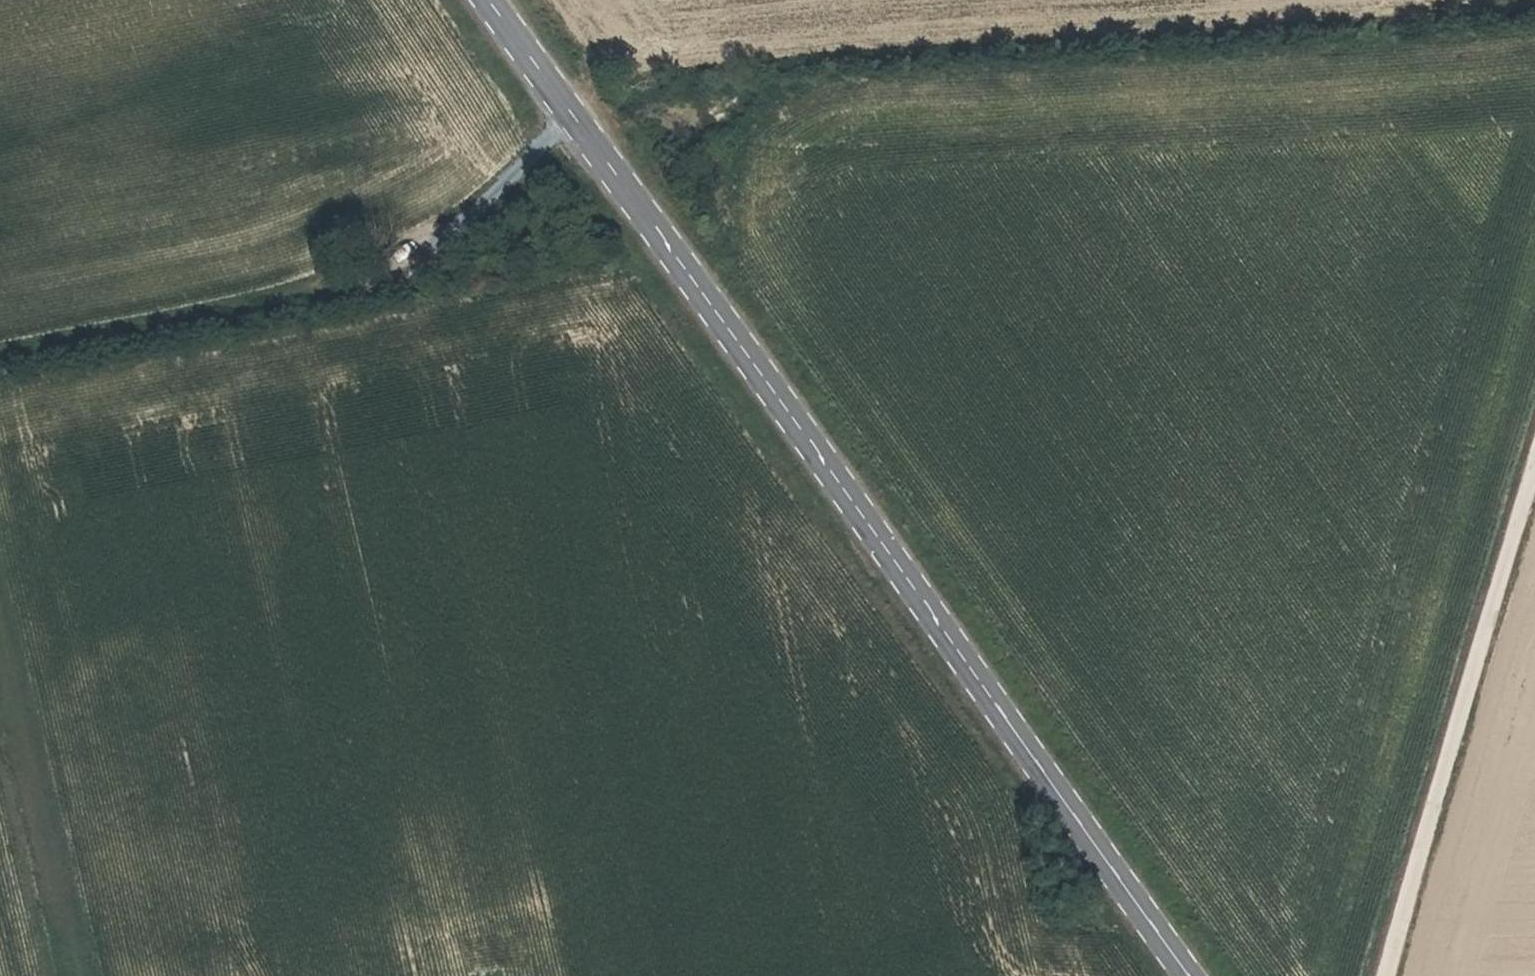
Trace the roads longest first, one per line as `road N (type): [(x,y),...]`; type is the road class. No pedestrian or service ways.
road 1 (tertiary): [(1190,975),(488,0)]
road 2 (track): [(1388,975),(1534,454)]

